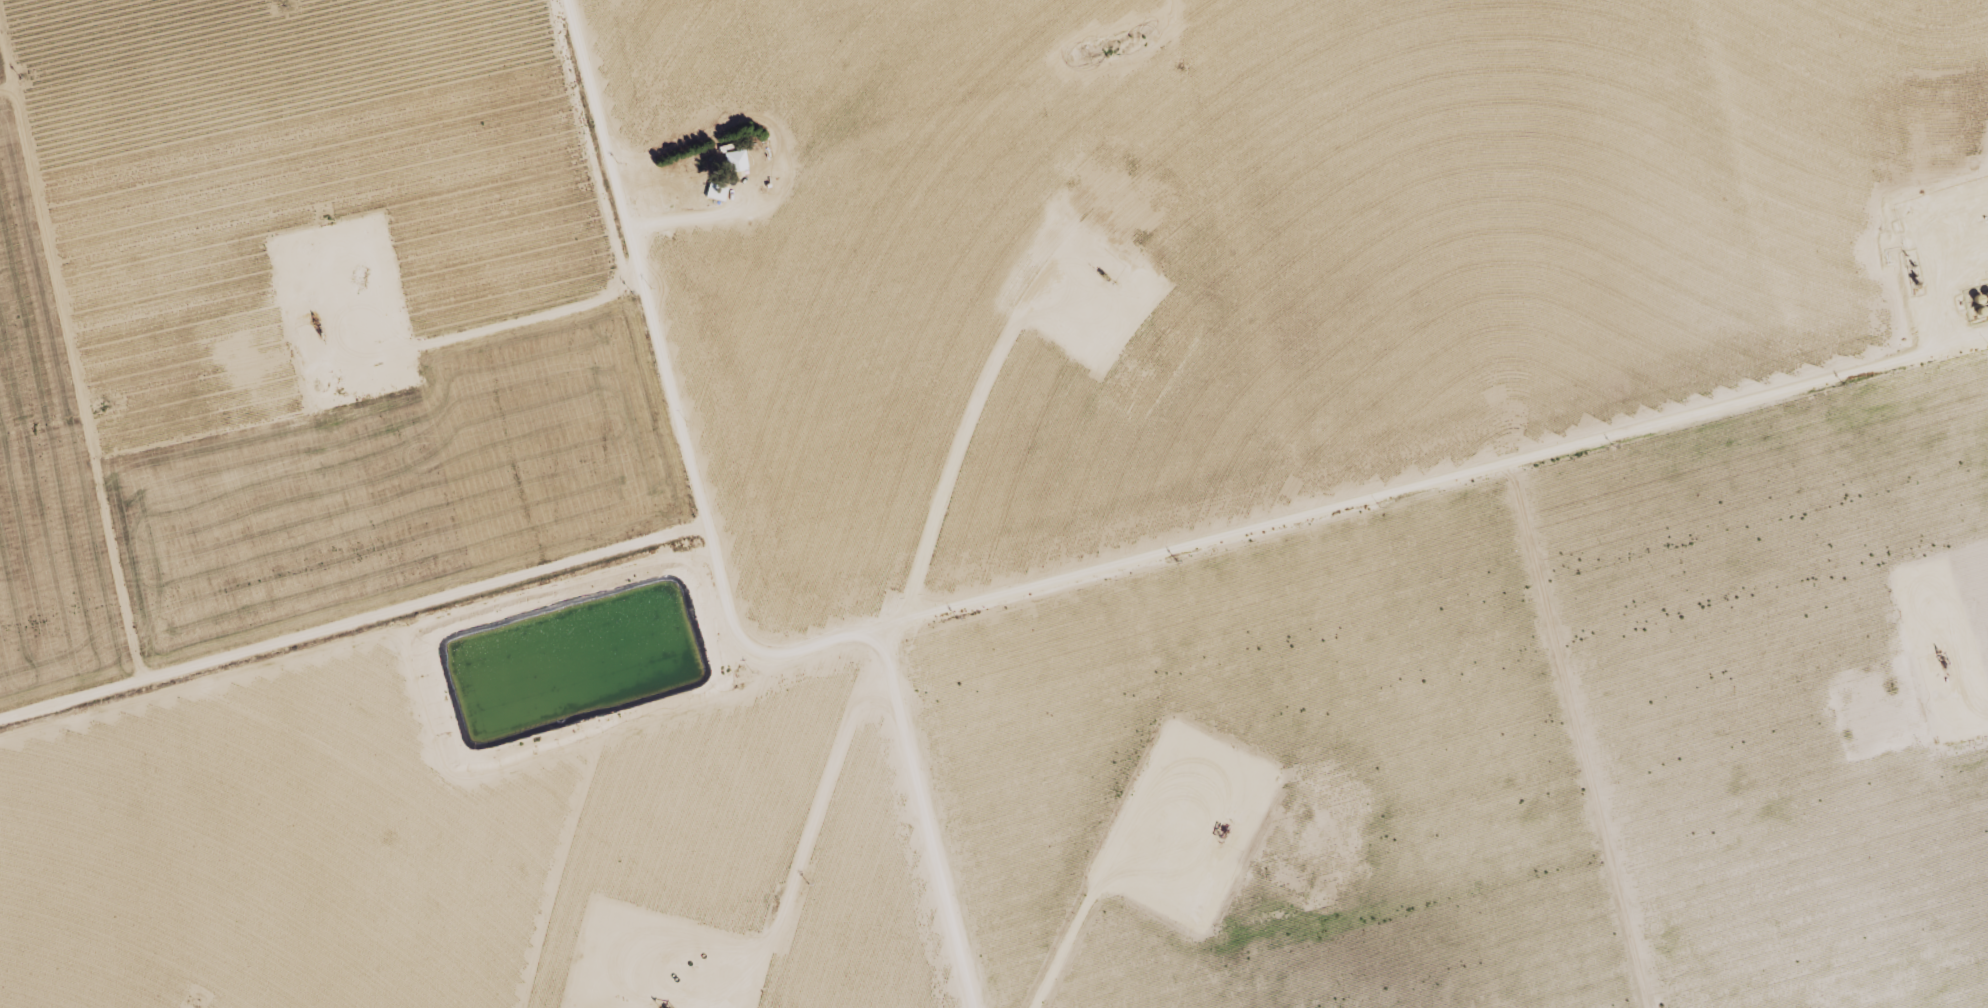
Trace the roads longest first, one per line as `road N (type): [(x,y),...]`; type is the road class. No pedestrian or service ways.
road 1 (residential): [(849,665),(754,670),(709,645),(699,570),(684,560),(677,416),(567,0)]
road 2 (residential): [(935,1007),(894,871),(889,801),(874,791),(869,756),(854,746),(849,665)]

